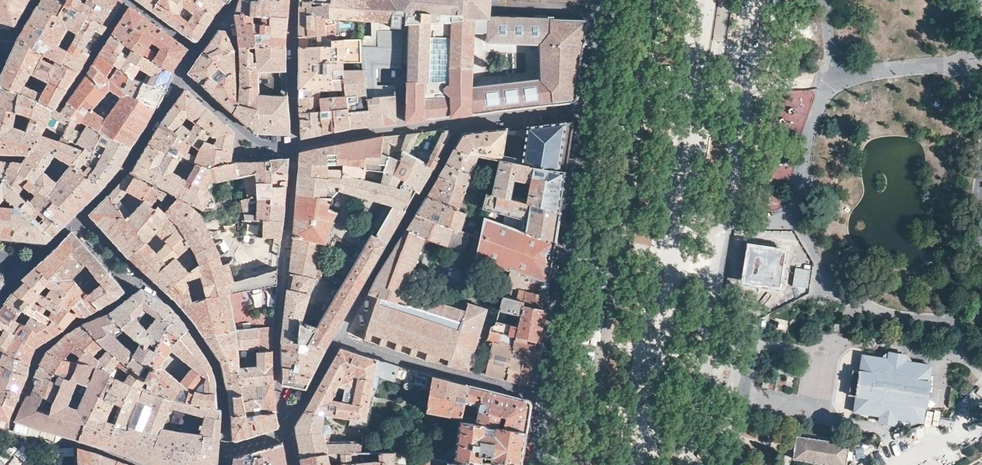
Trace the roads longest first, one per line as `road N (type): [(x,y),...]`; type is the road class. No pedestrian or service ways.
road 1 (residential): [(294,464),(287,431),(340,338),(547,398)]
road 2 (residential): [(547,398),(594,115)]
road 3 (residential): [(594,115),(547,398)]

